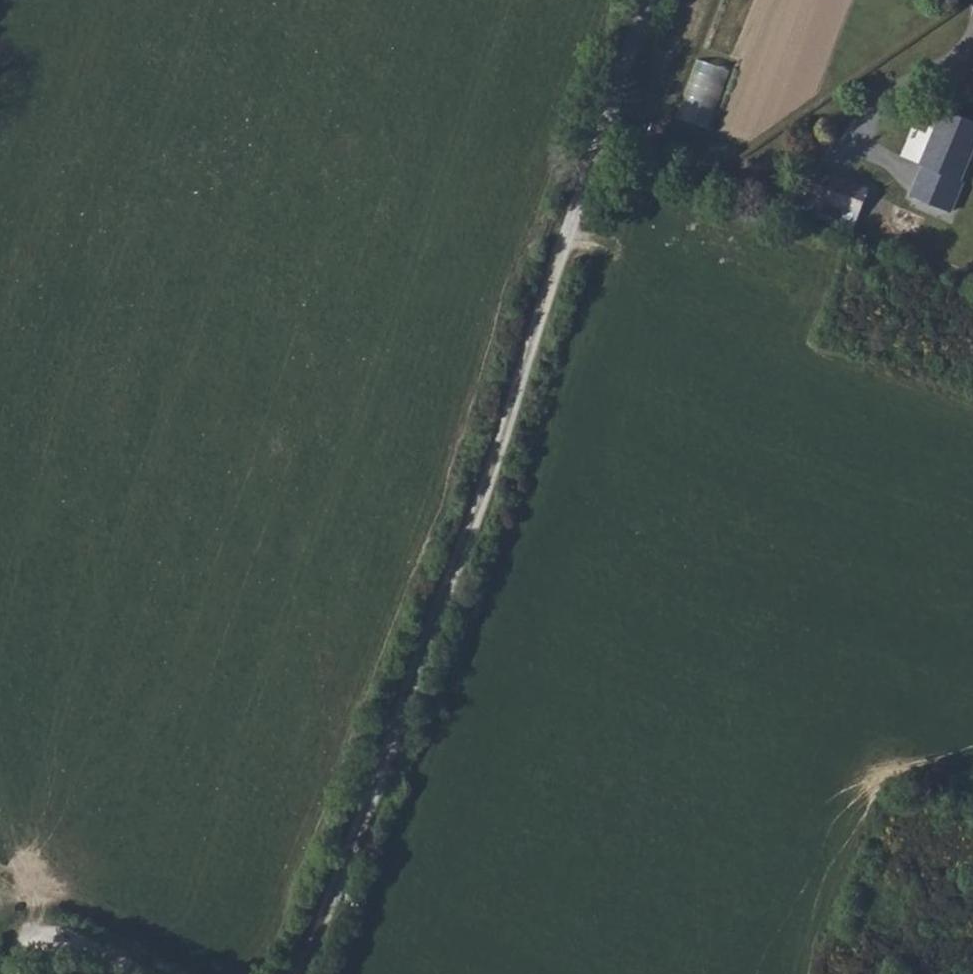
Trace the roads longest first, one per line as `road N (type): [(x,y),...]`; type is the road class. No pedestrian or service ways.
road 1 (track): [(646,0),(490,479),(291,973)]
road 2 (track): [(152,973),(72,929),(14,943),(8,973)]

